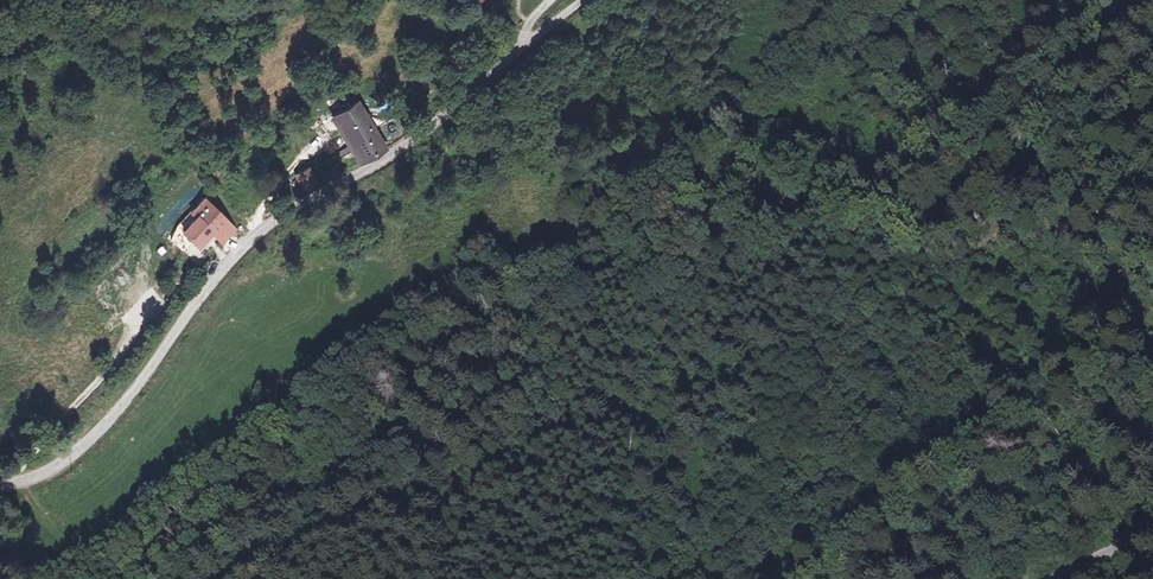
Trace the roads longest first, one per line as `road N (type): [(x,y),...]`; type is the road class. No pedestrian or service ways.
road 1 (unclassified): [(581,0),(520,43),(414,144),(255,238),(87,443),(54,469),(0,485)]
road 2 (track): [(877,578),(942,509),(1035,486),(1152,410)]

